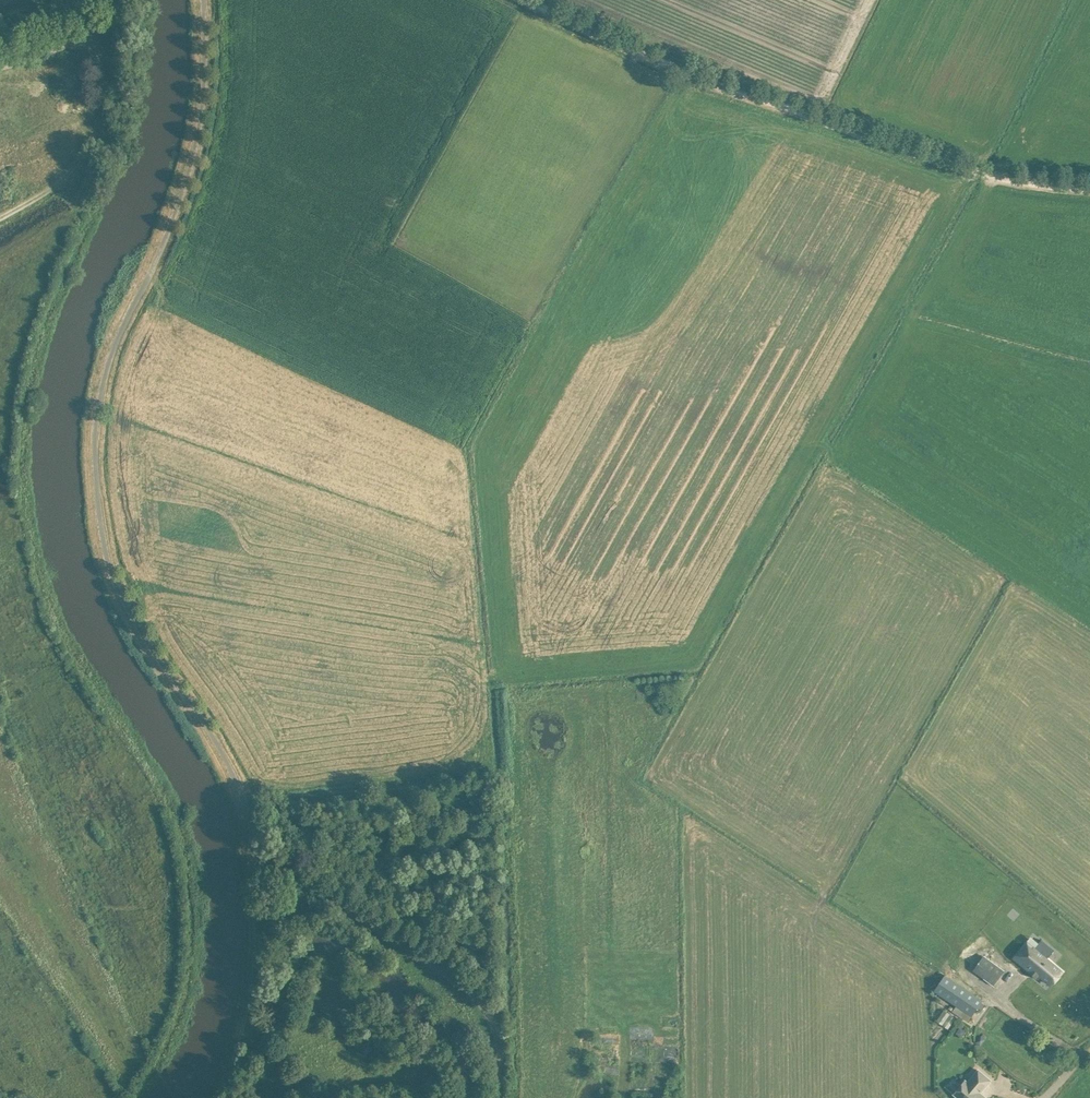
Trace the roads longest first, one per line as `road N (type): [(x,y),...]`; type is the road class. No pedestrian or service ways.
road 1 (track): [(1089,189),(1035,185),(925,153),(623,45),(526,0)]
road 2 (unclassified): [(494,1097),(498,1036),(478,1001),(297,880)]

